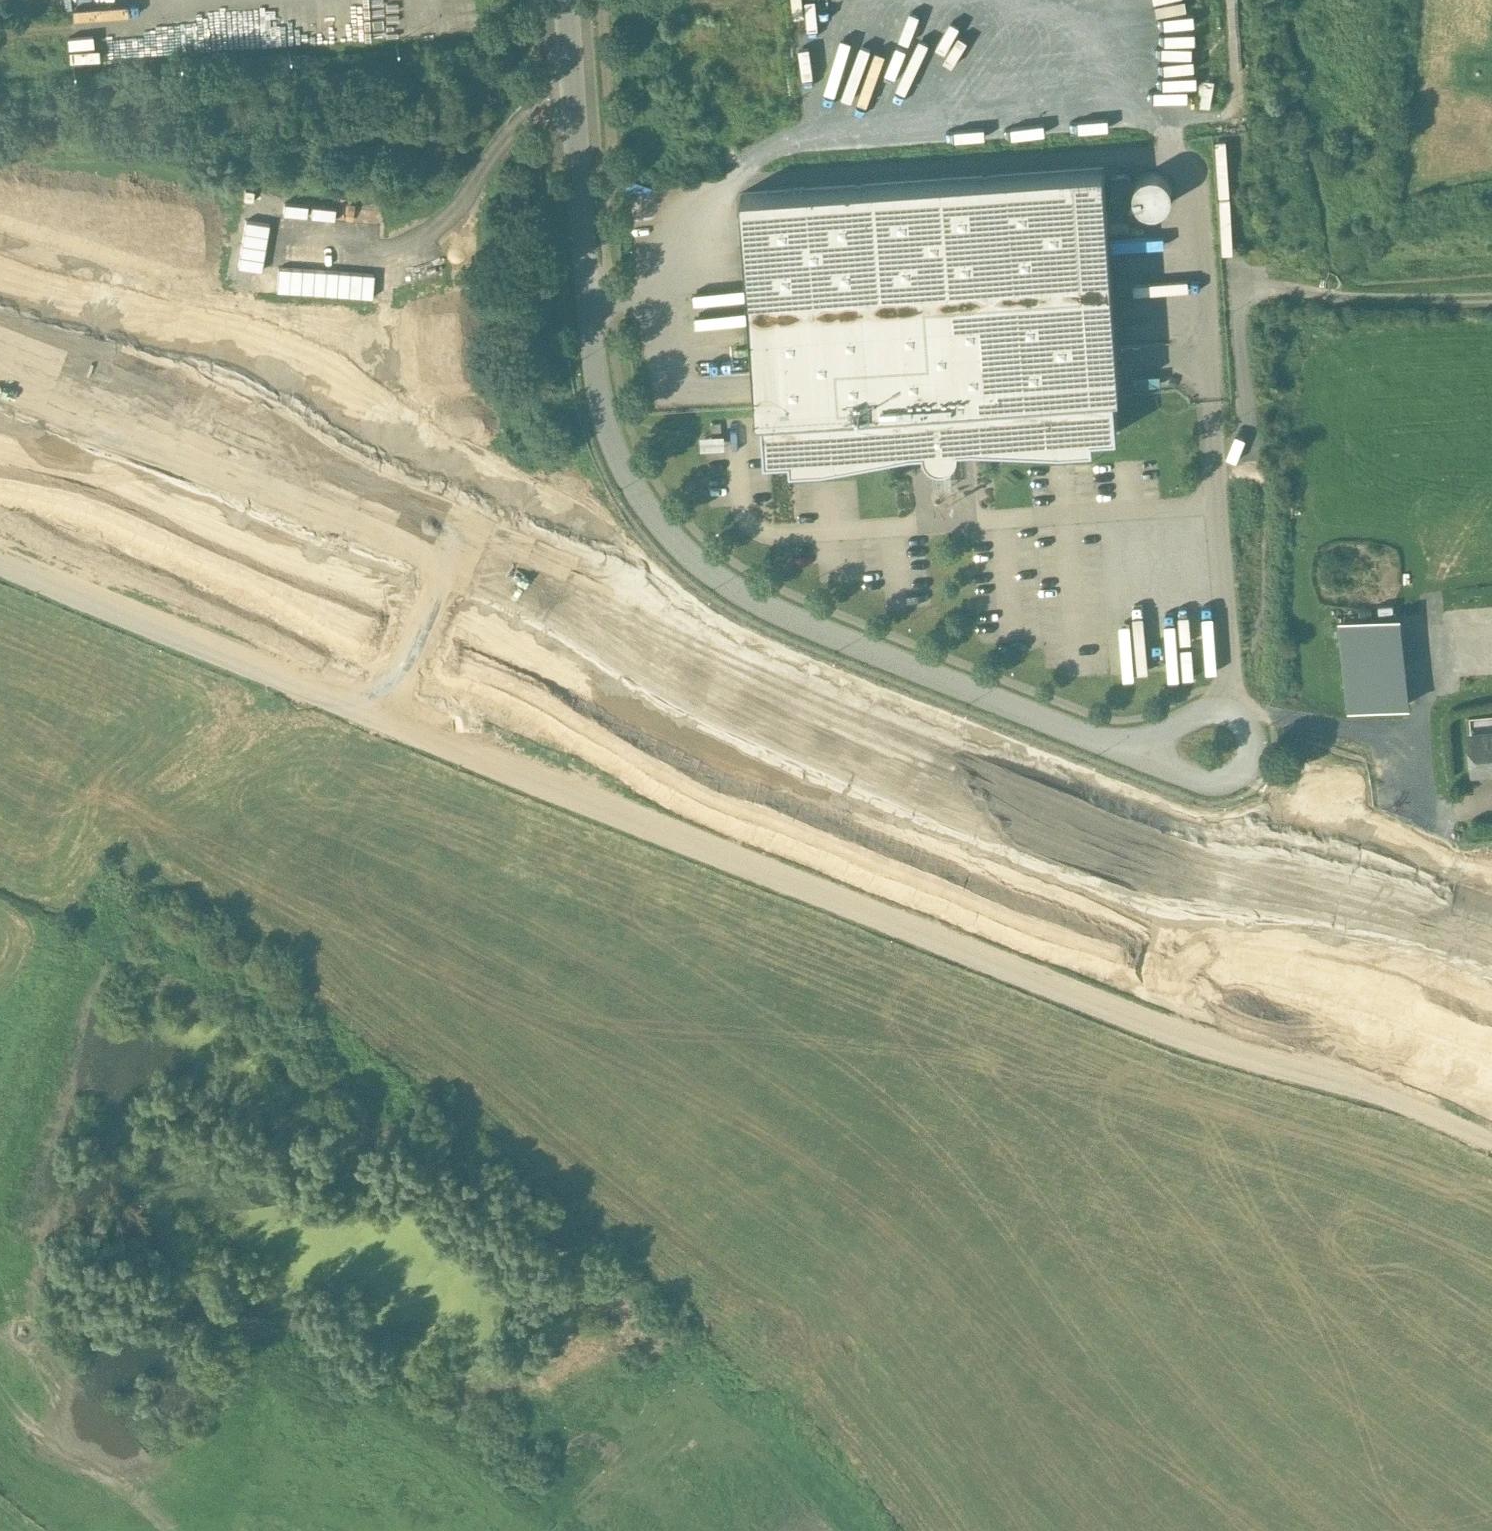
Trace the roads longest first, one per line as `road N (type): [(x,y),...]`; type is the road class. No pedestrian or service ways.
road 1 (unclassified): [(565,0),(588,321),(631,468),(709,559),(1135,751)]
road 2 (unclassified): [(1237,774),(1282,815),(1491,896)]
road 3 (unclassified): [(1237,774),(1264,752),(1267,724),(1249,702),(1233,697),(1135,751)]

